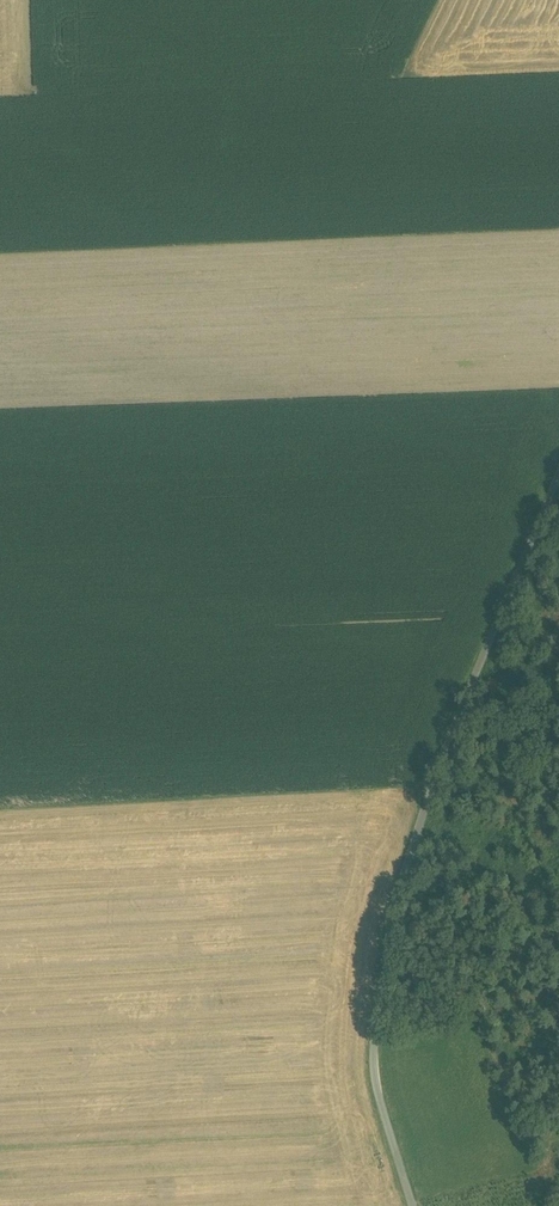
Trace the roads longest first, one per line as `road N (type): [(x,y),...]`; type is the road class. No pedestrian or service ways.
road 1 (residential): [(558,468),(413,859),(379,989),(373,1062),(402,1205)]

